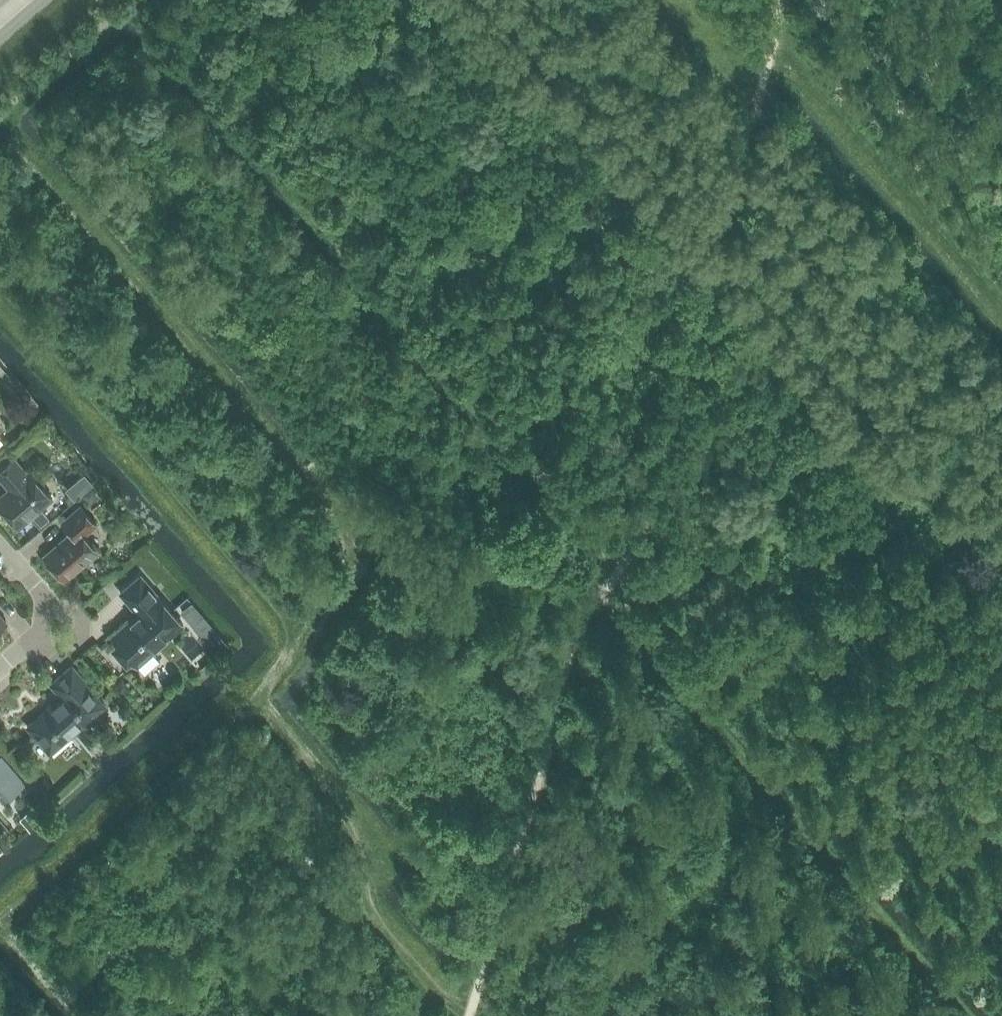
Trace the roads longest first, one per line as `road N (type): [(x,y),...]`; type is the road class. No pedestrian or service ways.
road 1 (residential): [(0,677),(38,644),(39,597),(0,551)]

